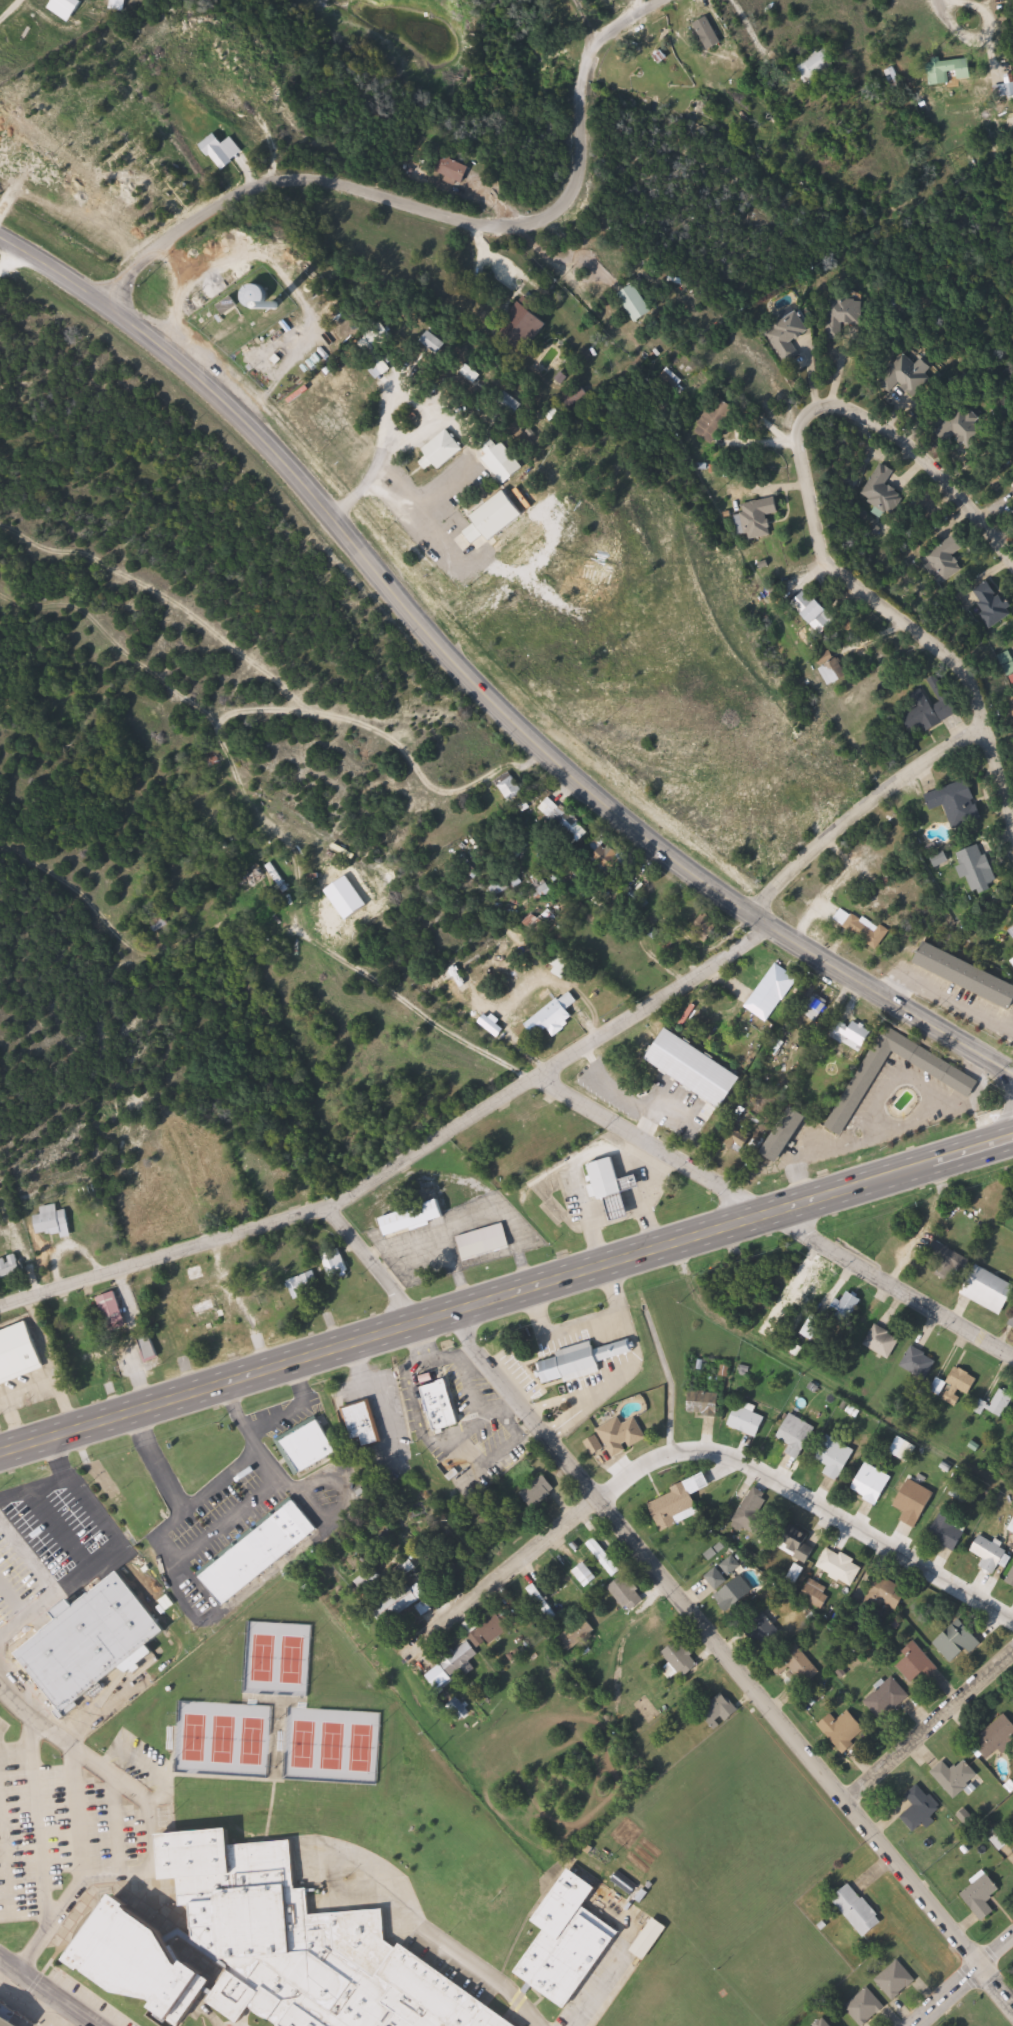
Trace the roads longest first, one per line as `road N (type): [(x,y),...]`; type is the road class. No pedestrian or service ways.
road 1 (secondary): [(1012,1073),(767,925),(576,780),(483,693),(246,420),(107,302),(0,235)]
road 2 (trunk): [(0,1453),(1012,1138)]
road 3 (residential): [(1012,2005),(454,1314)]
road 4 (residential): [(0,1309),(229,1241),(321,1201),(767,925)]
road 5 (residential): [(1012,1355),(536,1068),(394,993),(291,920)]
road 6 (residential): [(107,302),(207,211),(297,173),(477,228),(506,231),(552,218),(571,203),(583,176),(597,40),(661,0)]
road 7 (residential): [(1012,801),(984,727),(978,678),(945,644),(829,562),(797,427),(827,395)]
road 8 (residential): [(1012,1620),(777,1479),(716,1452),(675,1454),(602,1497)]
road 9 (residential): [(752,911),(983,714)]
road 10 (residential): [(1012,559),(946,473),(846,399),(827,395)]
road 11 (residential): [(851,1805),(1012,1656)]
road 12 (residential): [(602,1497),(434,1633)]
road 13 (residential): [(321,1201),(421,1322)]
road 14 (residential): [(1012,1940),(913,2025)]

